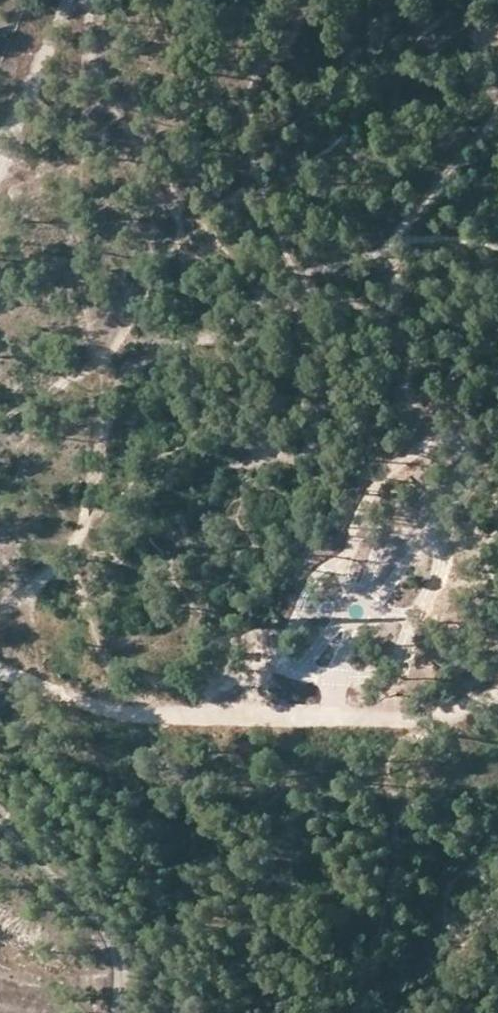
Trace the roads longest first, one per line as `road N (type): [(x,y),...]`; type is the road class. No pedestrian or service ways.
road 1 (track): [(497,696),(397,712),(180,721),(73,700),(0,668)]
road 2 (track): [(106,345),(103,436),(84,533),(0,612)]
road 3 (track): [(0,822),(107,926),(117,954),(118,1012)]
road 4 (track): [(0,161),(68,0)]

